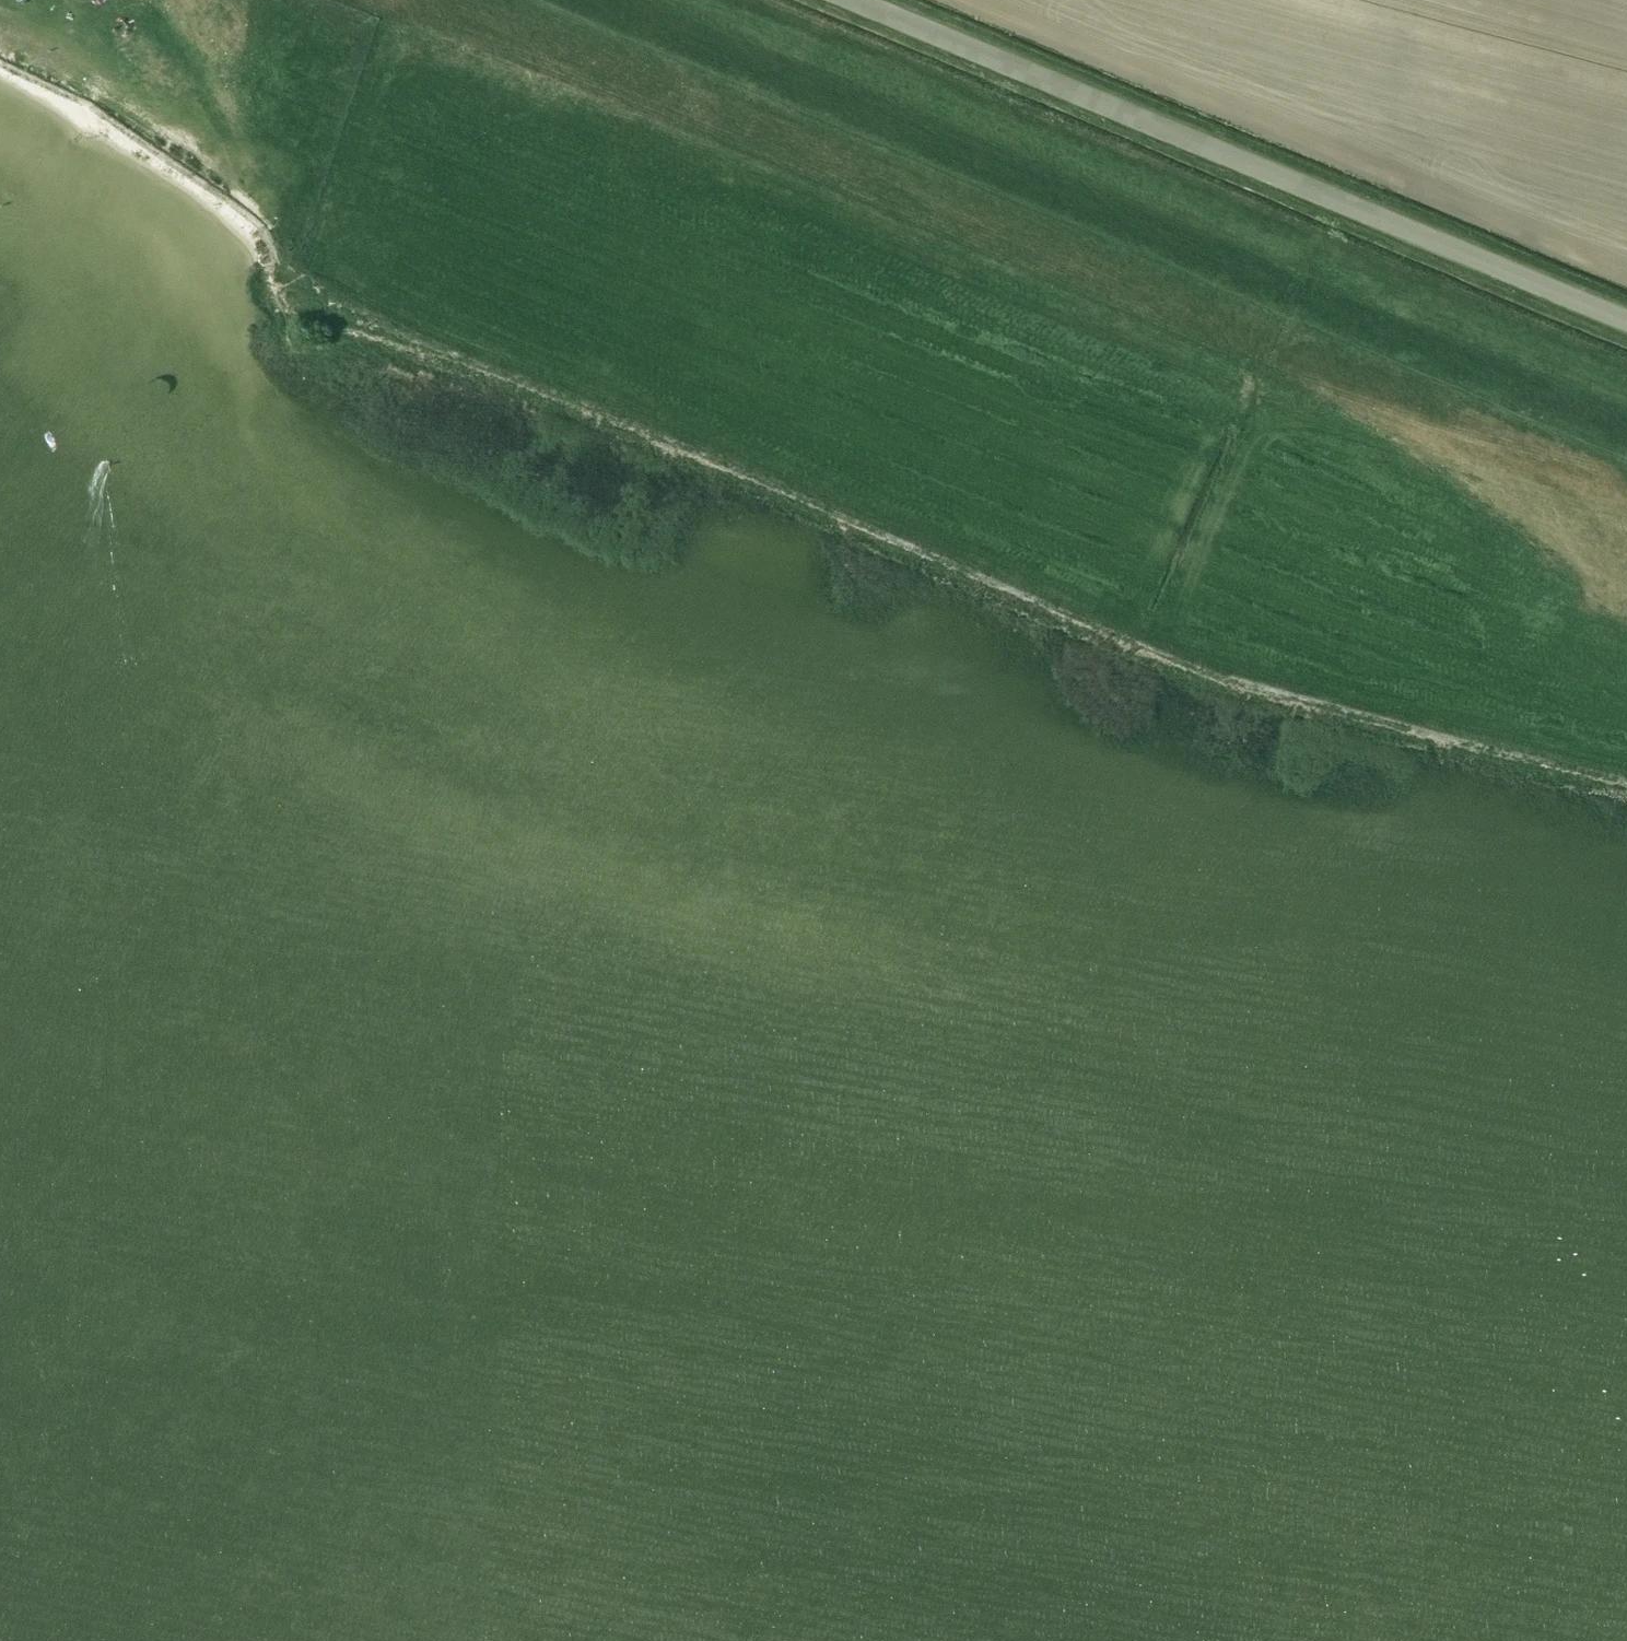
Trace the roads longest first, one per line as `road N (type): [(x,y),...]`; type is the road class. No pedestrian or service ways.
road 1 (tertiary): [(854,0),(1626,321)]

